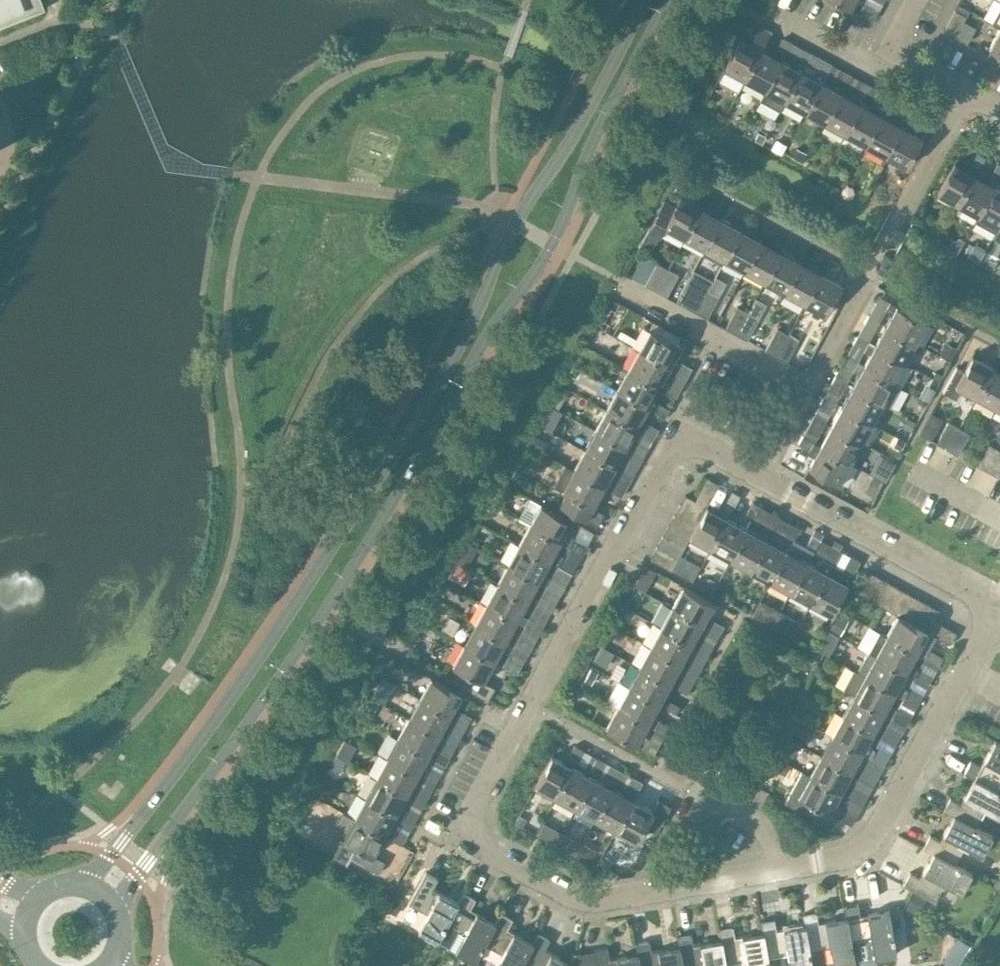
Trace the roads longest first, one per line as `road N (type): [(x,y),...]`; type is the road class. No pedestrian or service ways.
road 1 (residential): [(761,474),(680,431),(470,812),(486,849),(583,902),(829,860),(870,845),(997,604)]
road 2 (tertiary): [(113,901),(344,579),(478,349),(529,280),(670,0)]
road 3 (tertiary): [(642,0),(402,442),(254,665),(84,883)]
road 4 (residential): [(807,388),(967,90)]
road 5 (residential): [(997,604),(761,474)]
road 6 (residential): [(807,388),(618,280)]
road 7 (residential): [(775,15),(867,63),(894,53)]

